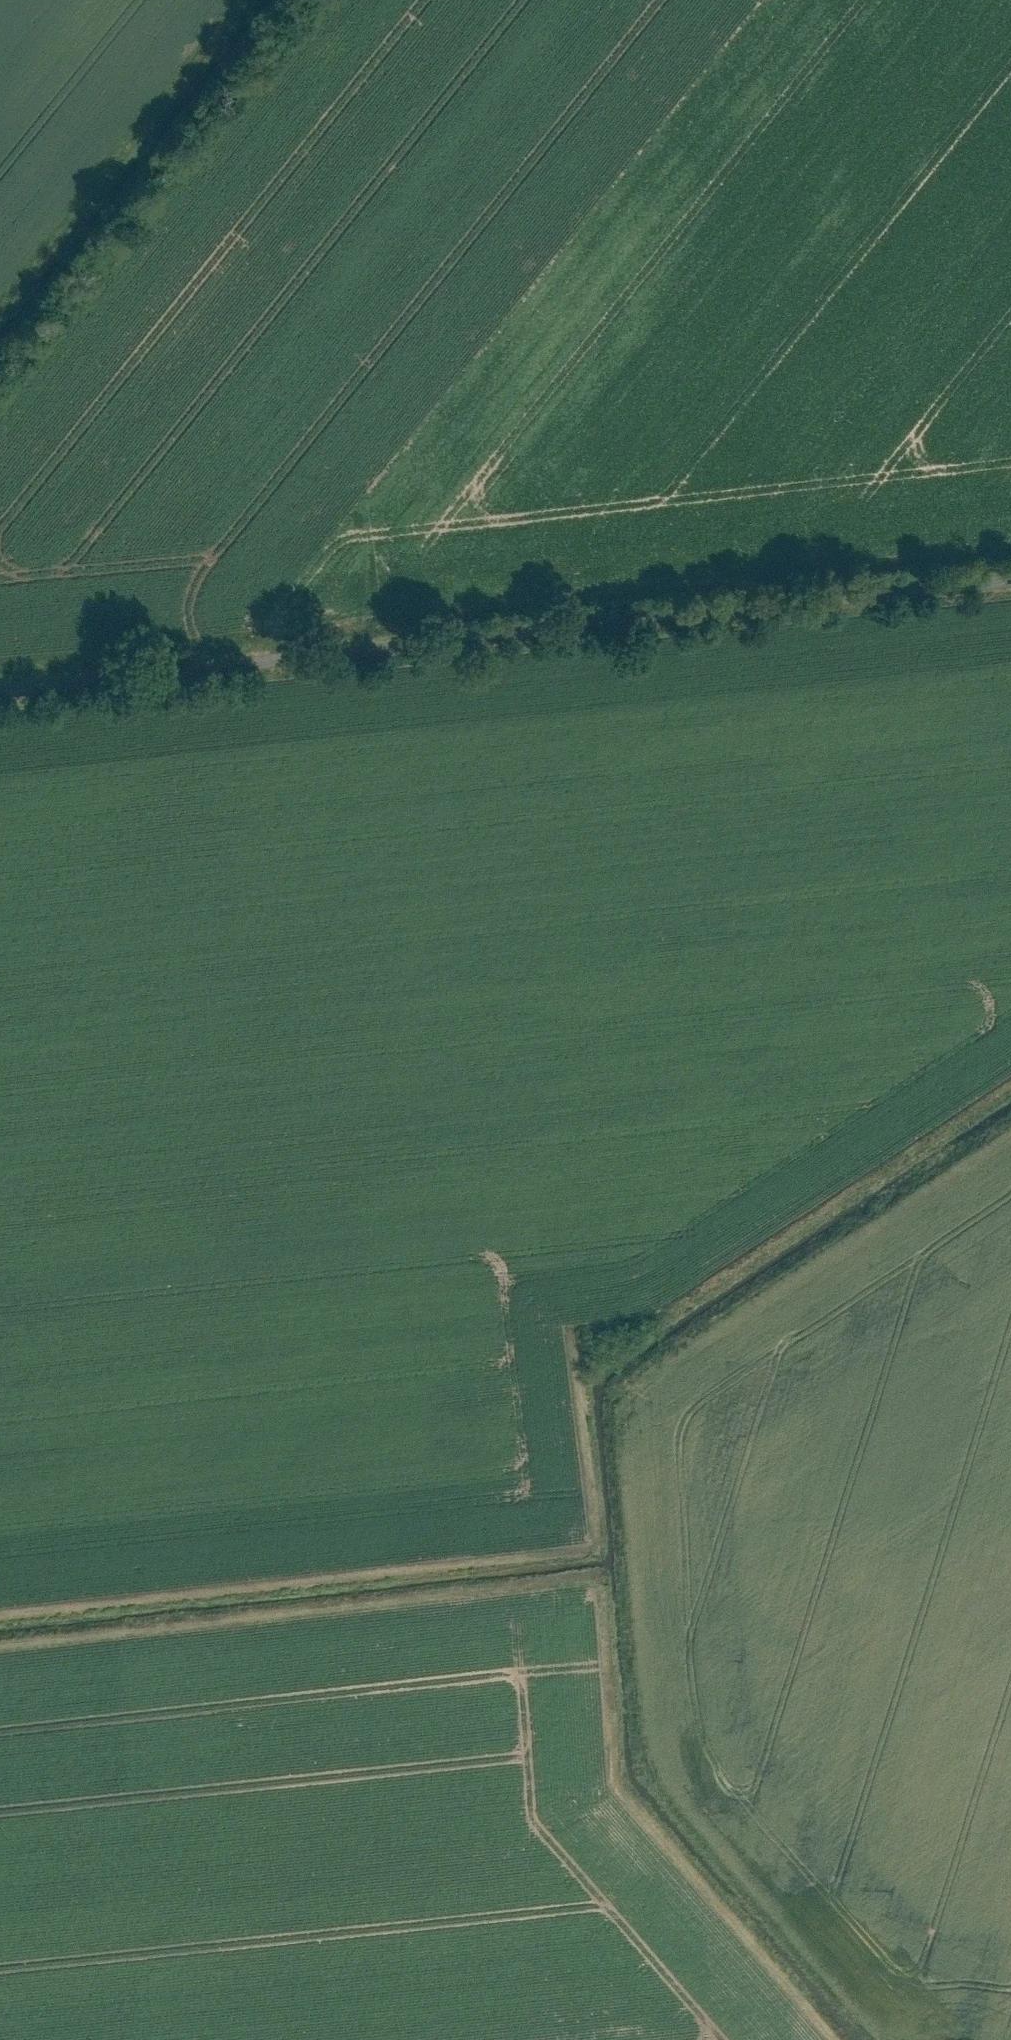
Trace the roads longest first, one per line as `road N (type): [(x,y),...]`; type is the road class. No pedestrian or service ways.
road 1 (unclassified): [(0,694),(1010,580)]

